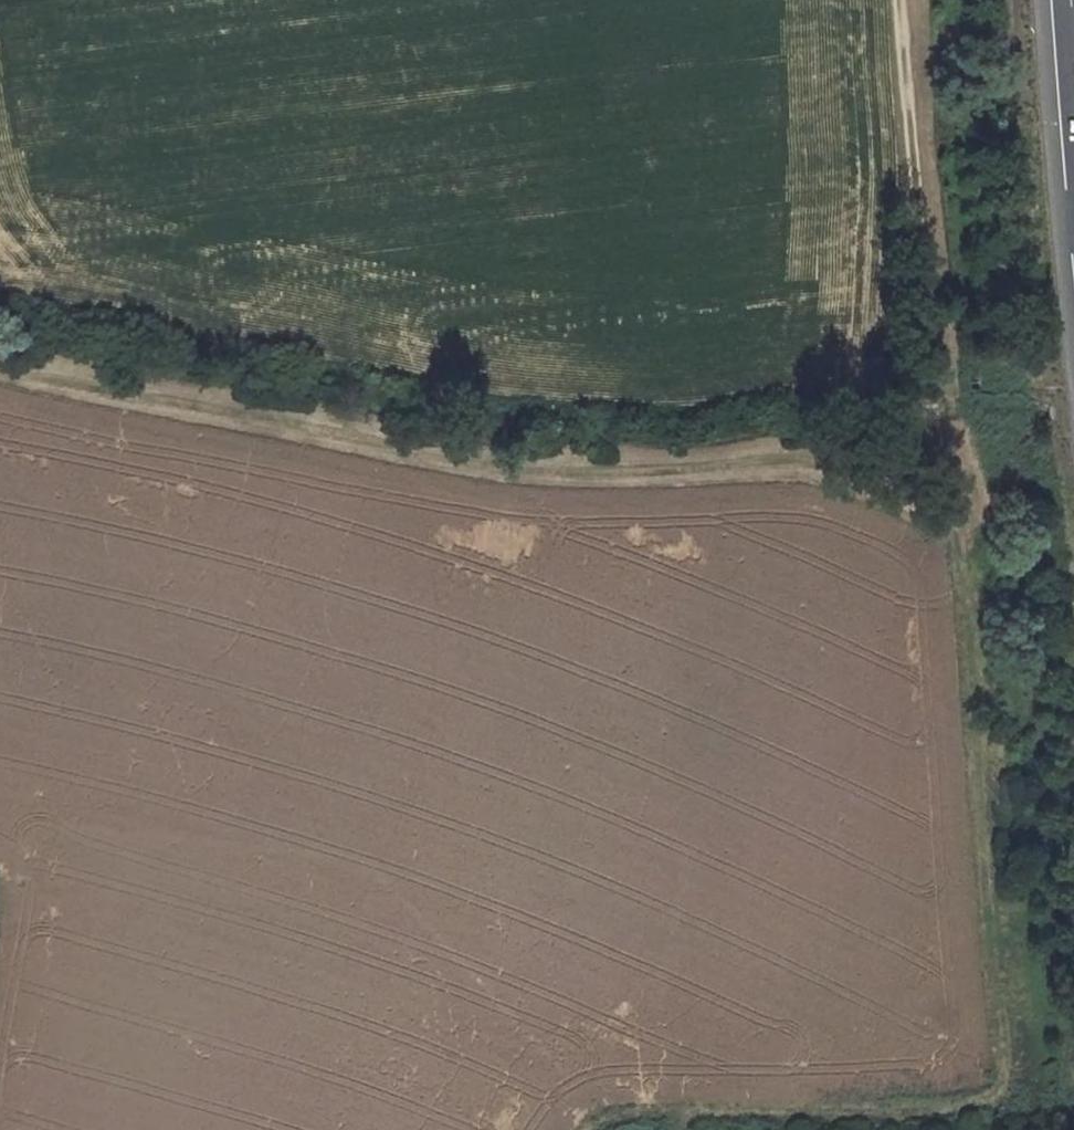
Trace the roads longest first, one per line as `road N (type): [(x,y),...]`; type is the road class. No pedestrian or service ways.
road 1 (track): [(949,509),(963,571),(1007,1074),(997,1094),(974,1110),(861,1119),(672,1113),(616,1118),(598,1129)]
road 2 (track): [(949,509),(915,506),(820,463),(672,475),(513,473),(0,369)]
road 3 (track): [(901,0),(949,509)]

